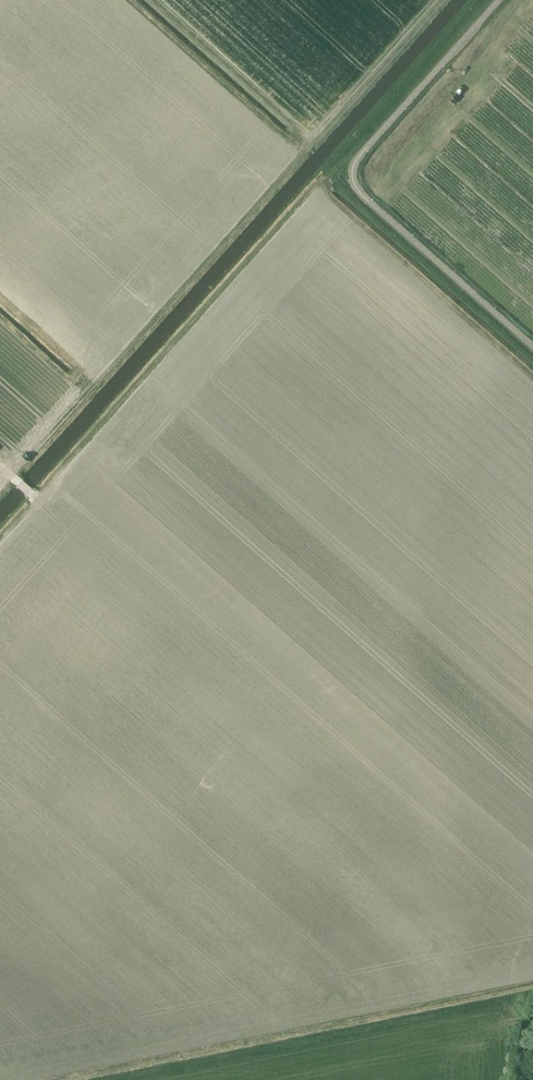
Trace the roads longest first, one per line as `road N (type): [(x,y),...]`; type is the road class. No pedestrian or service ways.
road 1 (track): [(51,1079),(532,983)]
road 2 (track): [(36,498),(319,182),(358,155)]

